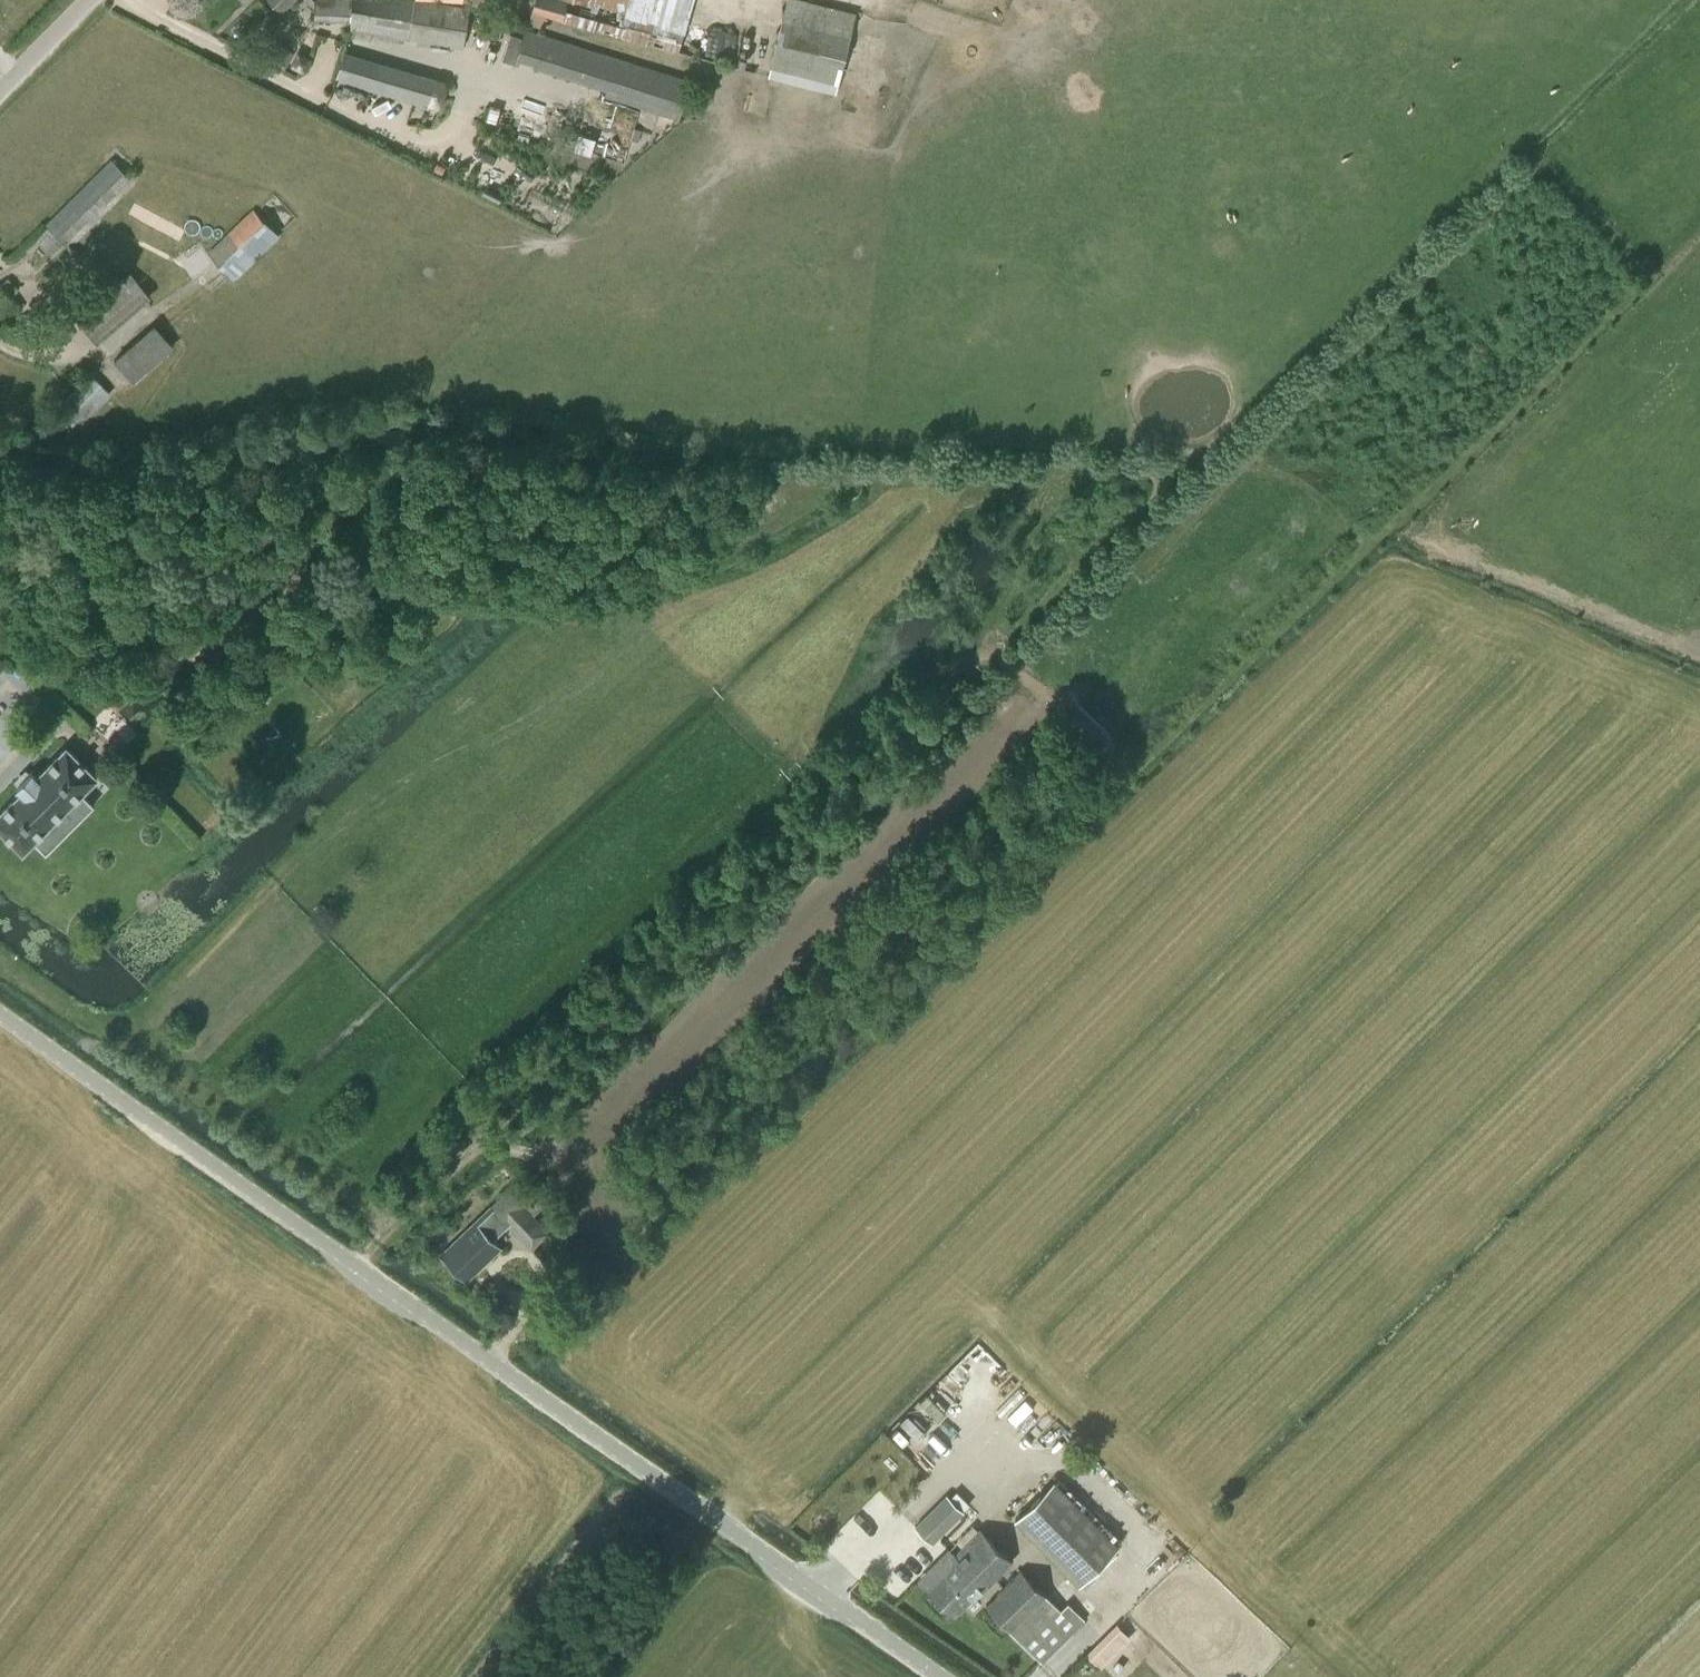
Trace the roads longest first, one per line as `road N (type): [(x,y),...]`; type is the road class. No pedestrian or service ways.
road 1 (unclassified): [(941,1676),(0,1014)]
road 2 (unclassified): [(0,93),(94,0)]

